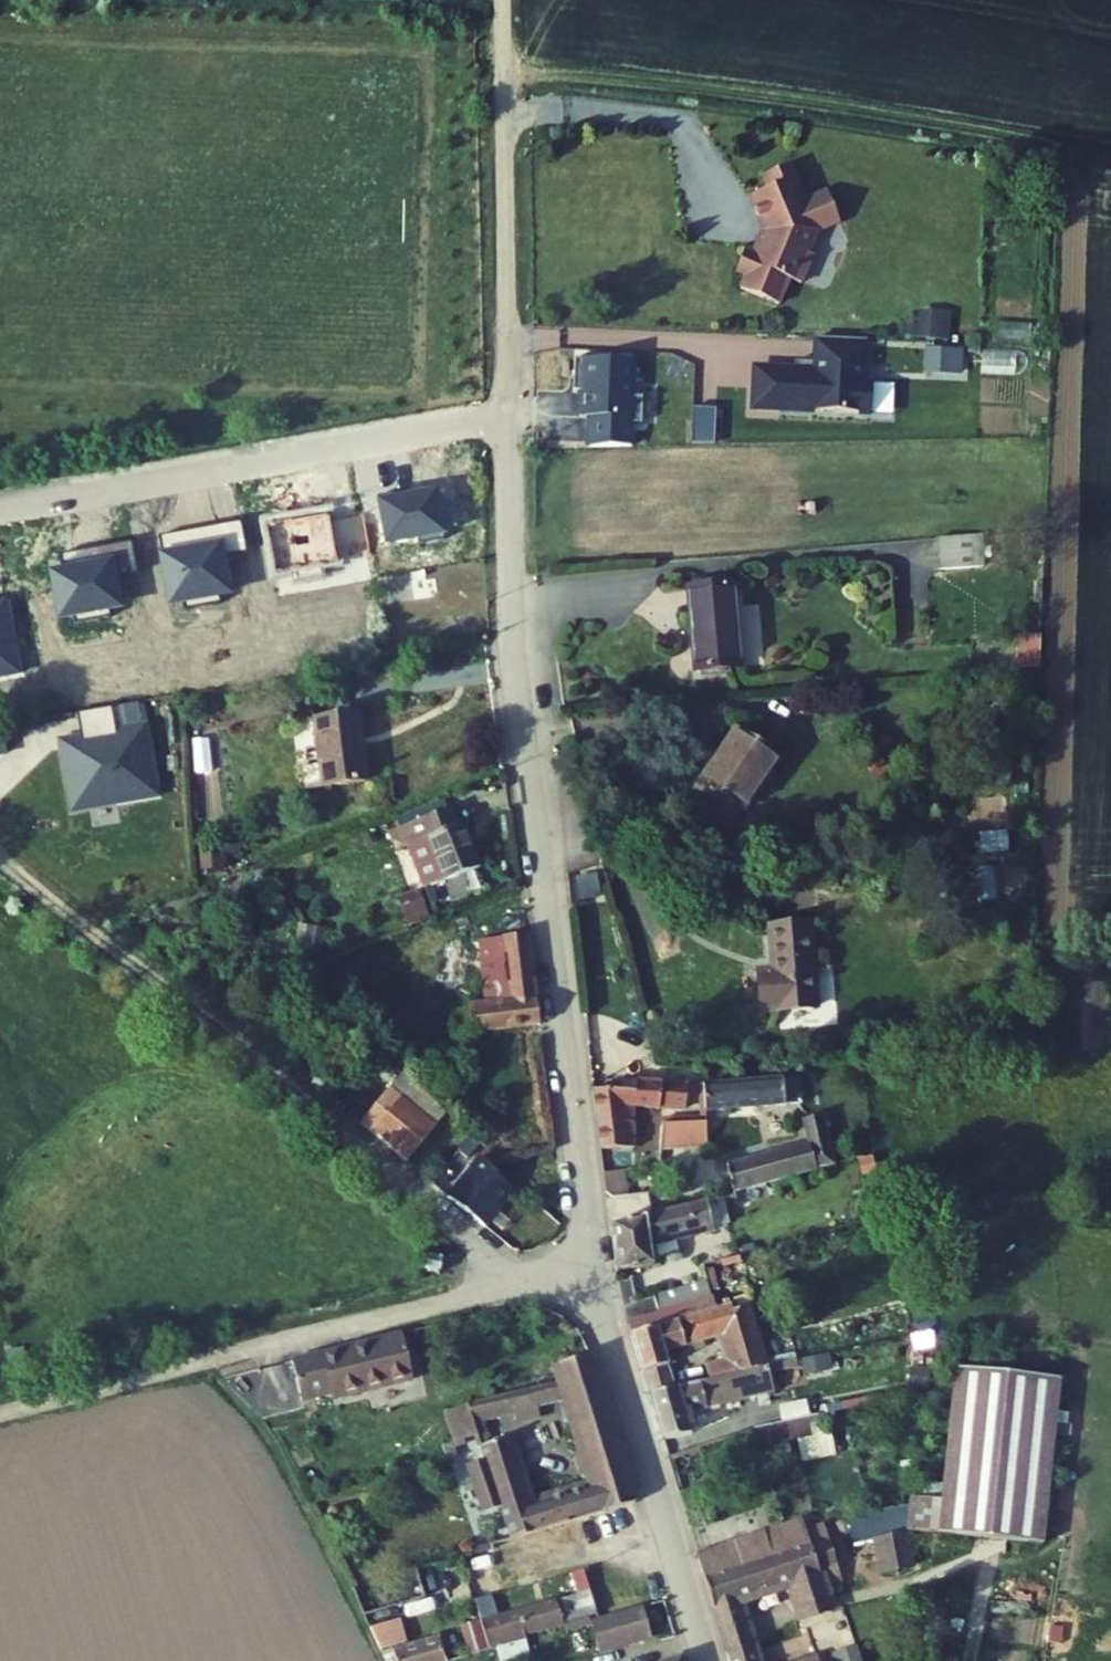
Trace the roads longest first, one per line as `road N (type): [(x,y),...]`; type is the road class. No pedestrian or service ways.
road 1 (residential): [(667,1530),(607,1326),(582,1193),(512,639),(507,392)]
road 2 (unclassified): [(0,860),(460,1229),(479,1256),(489,1290)]
road 3 (track): [(503,69),(1110,160)]
road 4 (unclassified): [(503,0),(507,392)]
road 5 (residential): [(667,1530),(515,1575)]
road 6 (residential): [(706,1660),(667,1530)]

